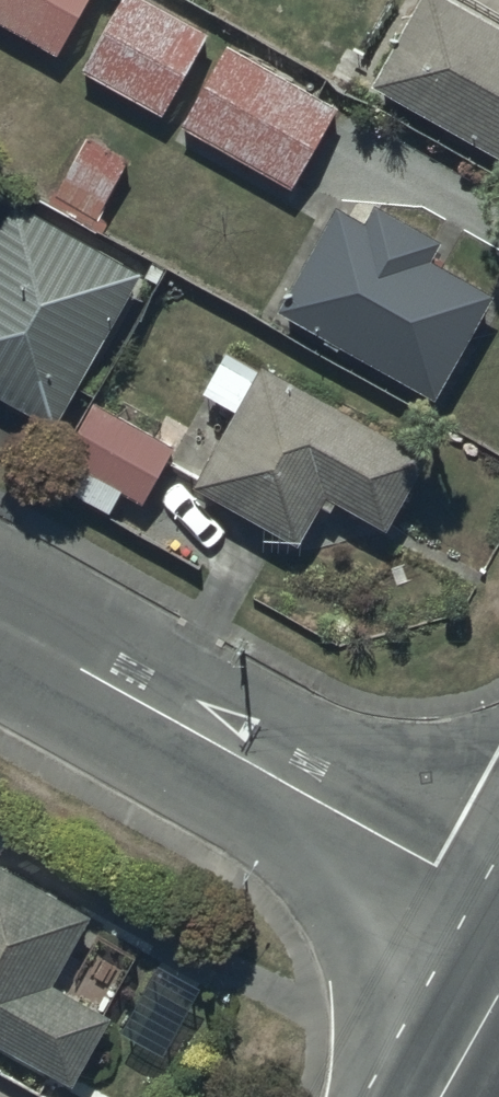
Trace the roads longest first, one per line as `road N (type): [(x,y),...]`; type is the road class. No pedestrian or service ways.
road 1 (residential): [(498,901),(0,625)]

